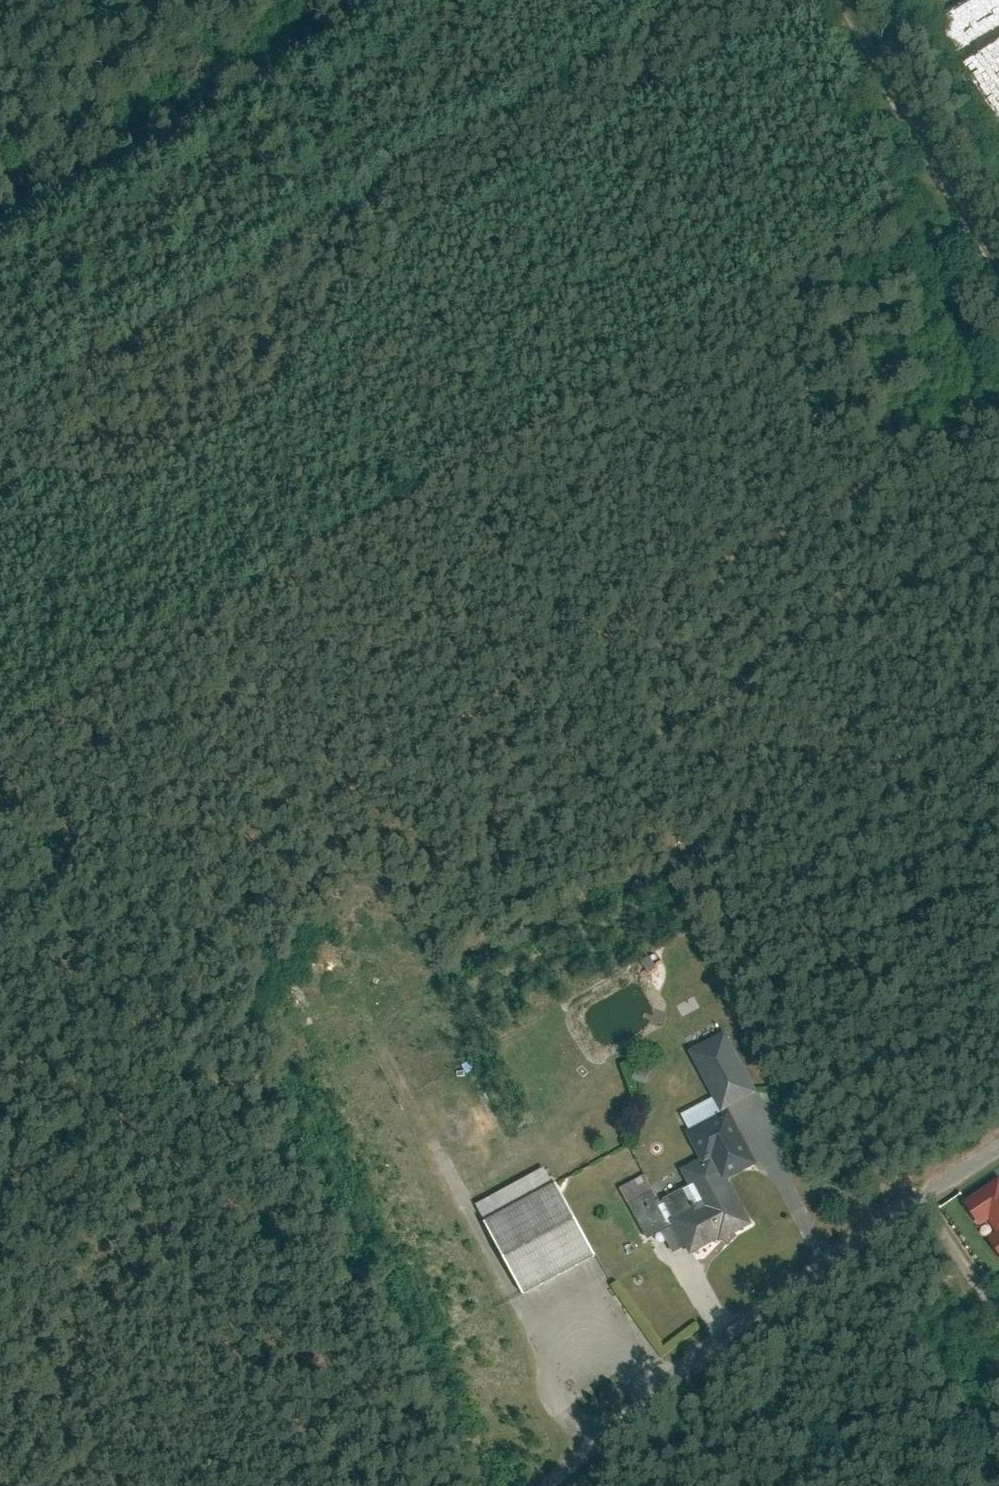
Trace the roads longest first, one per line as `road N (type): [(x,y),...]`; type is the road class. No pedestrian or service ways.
road 1 (residential): [(998,1144),(802,1262),(590,1436)]
road 2 (track): [(998,1320),(912,1196)]

